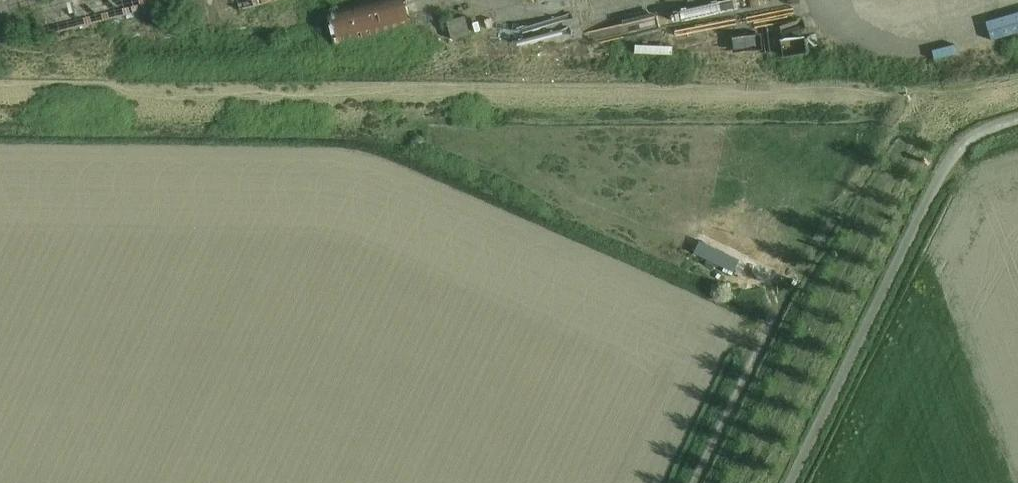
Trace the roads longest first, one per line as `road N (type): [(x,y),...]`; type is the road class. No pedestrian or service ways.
road 1 (unclassified): [(790,482),(939,179),(973,137),(1017,118)]
road 2 (unclassified): [(696,482),(776,314)]

